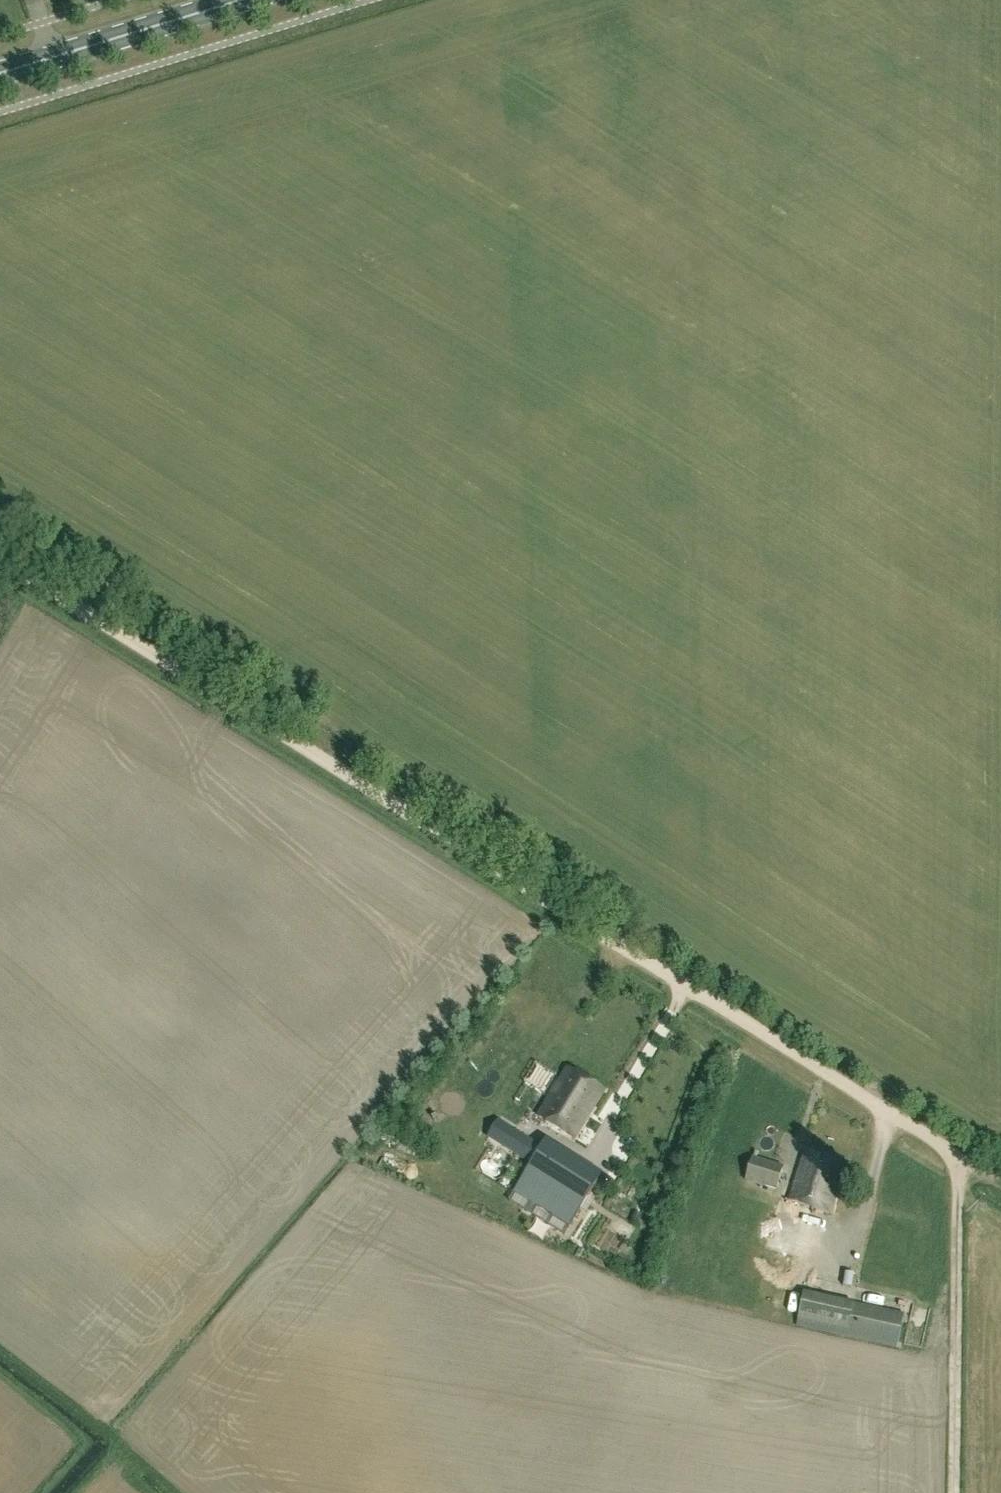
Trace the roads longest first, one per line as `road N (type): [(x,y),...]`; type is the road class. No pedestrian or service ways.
road 1 (unclassified): [(956,1492),(959,1161),(456,835),(0,555)]
road 2 (secondary): [(0,73),(240,0)]

